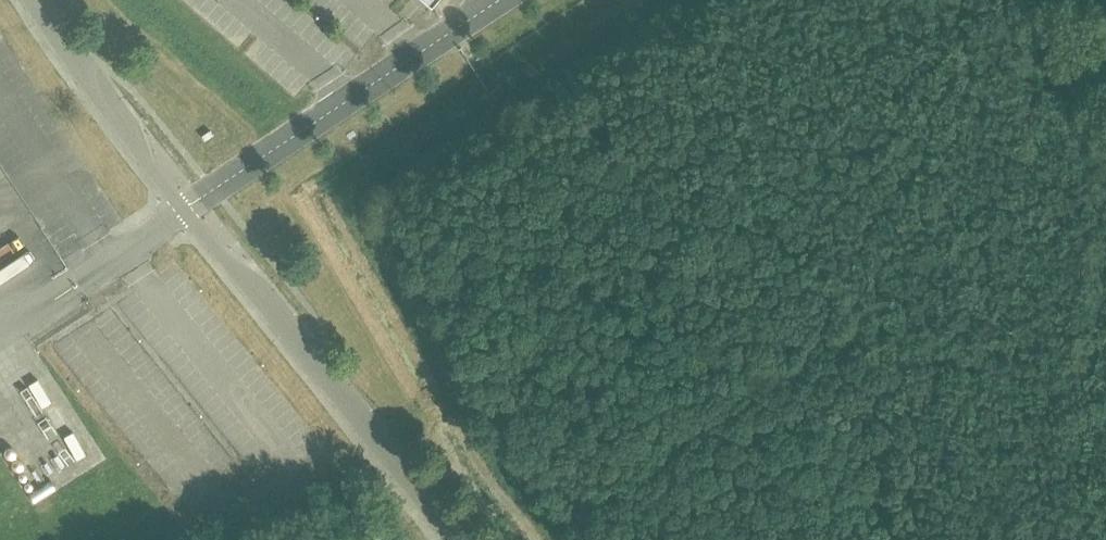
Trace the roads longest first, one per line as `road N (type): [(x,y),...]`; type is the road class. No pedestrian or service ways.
road 1 (residential): [(462,539),(258,290),(217,256),(36,0)]

